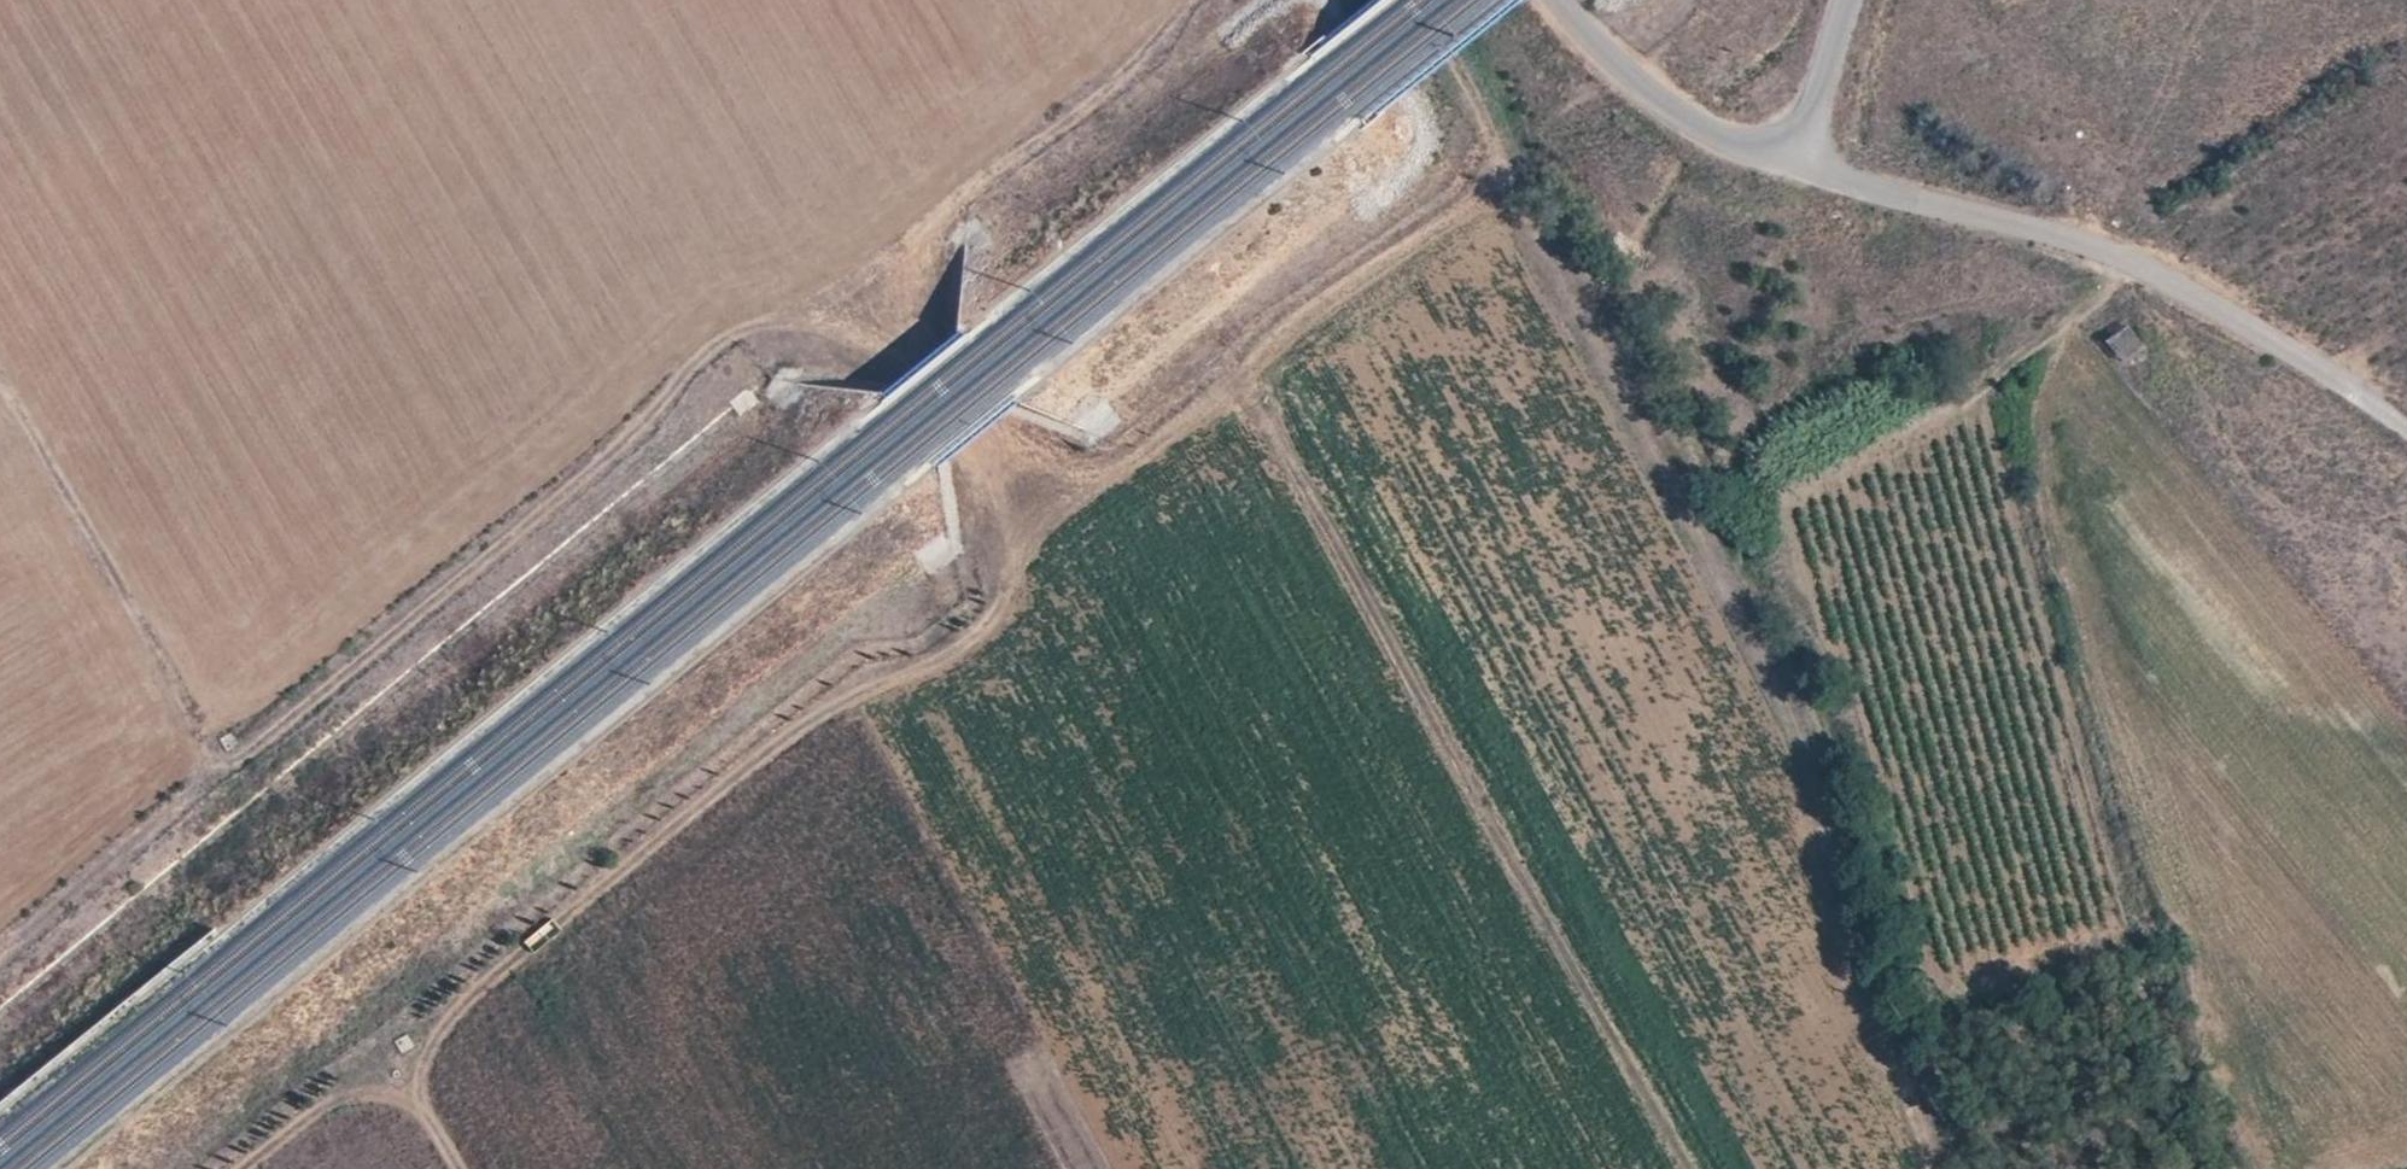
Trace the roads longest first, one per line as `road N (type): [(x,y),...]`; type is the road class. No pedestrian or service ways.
road 1 (unclassified): [(2406,434),(2285,347),(2108,242),(1802,160)]
road 2 (unclassified): [(1802,160),(1710,137),(1623,73),(1558,0)]
road 3 (unclassified): [(1848,0),(1802,160)]

